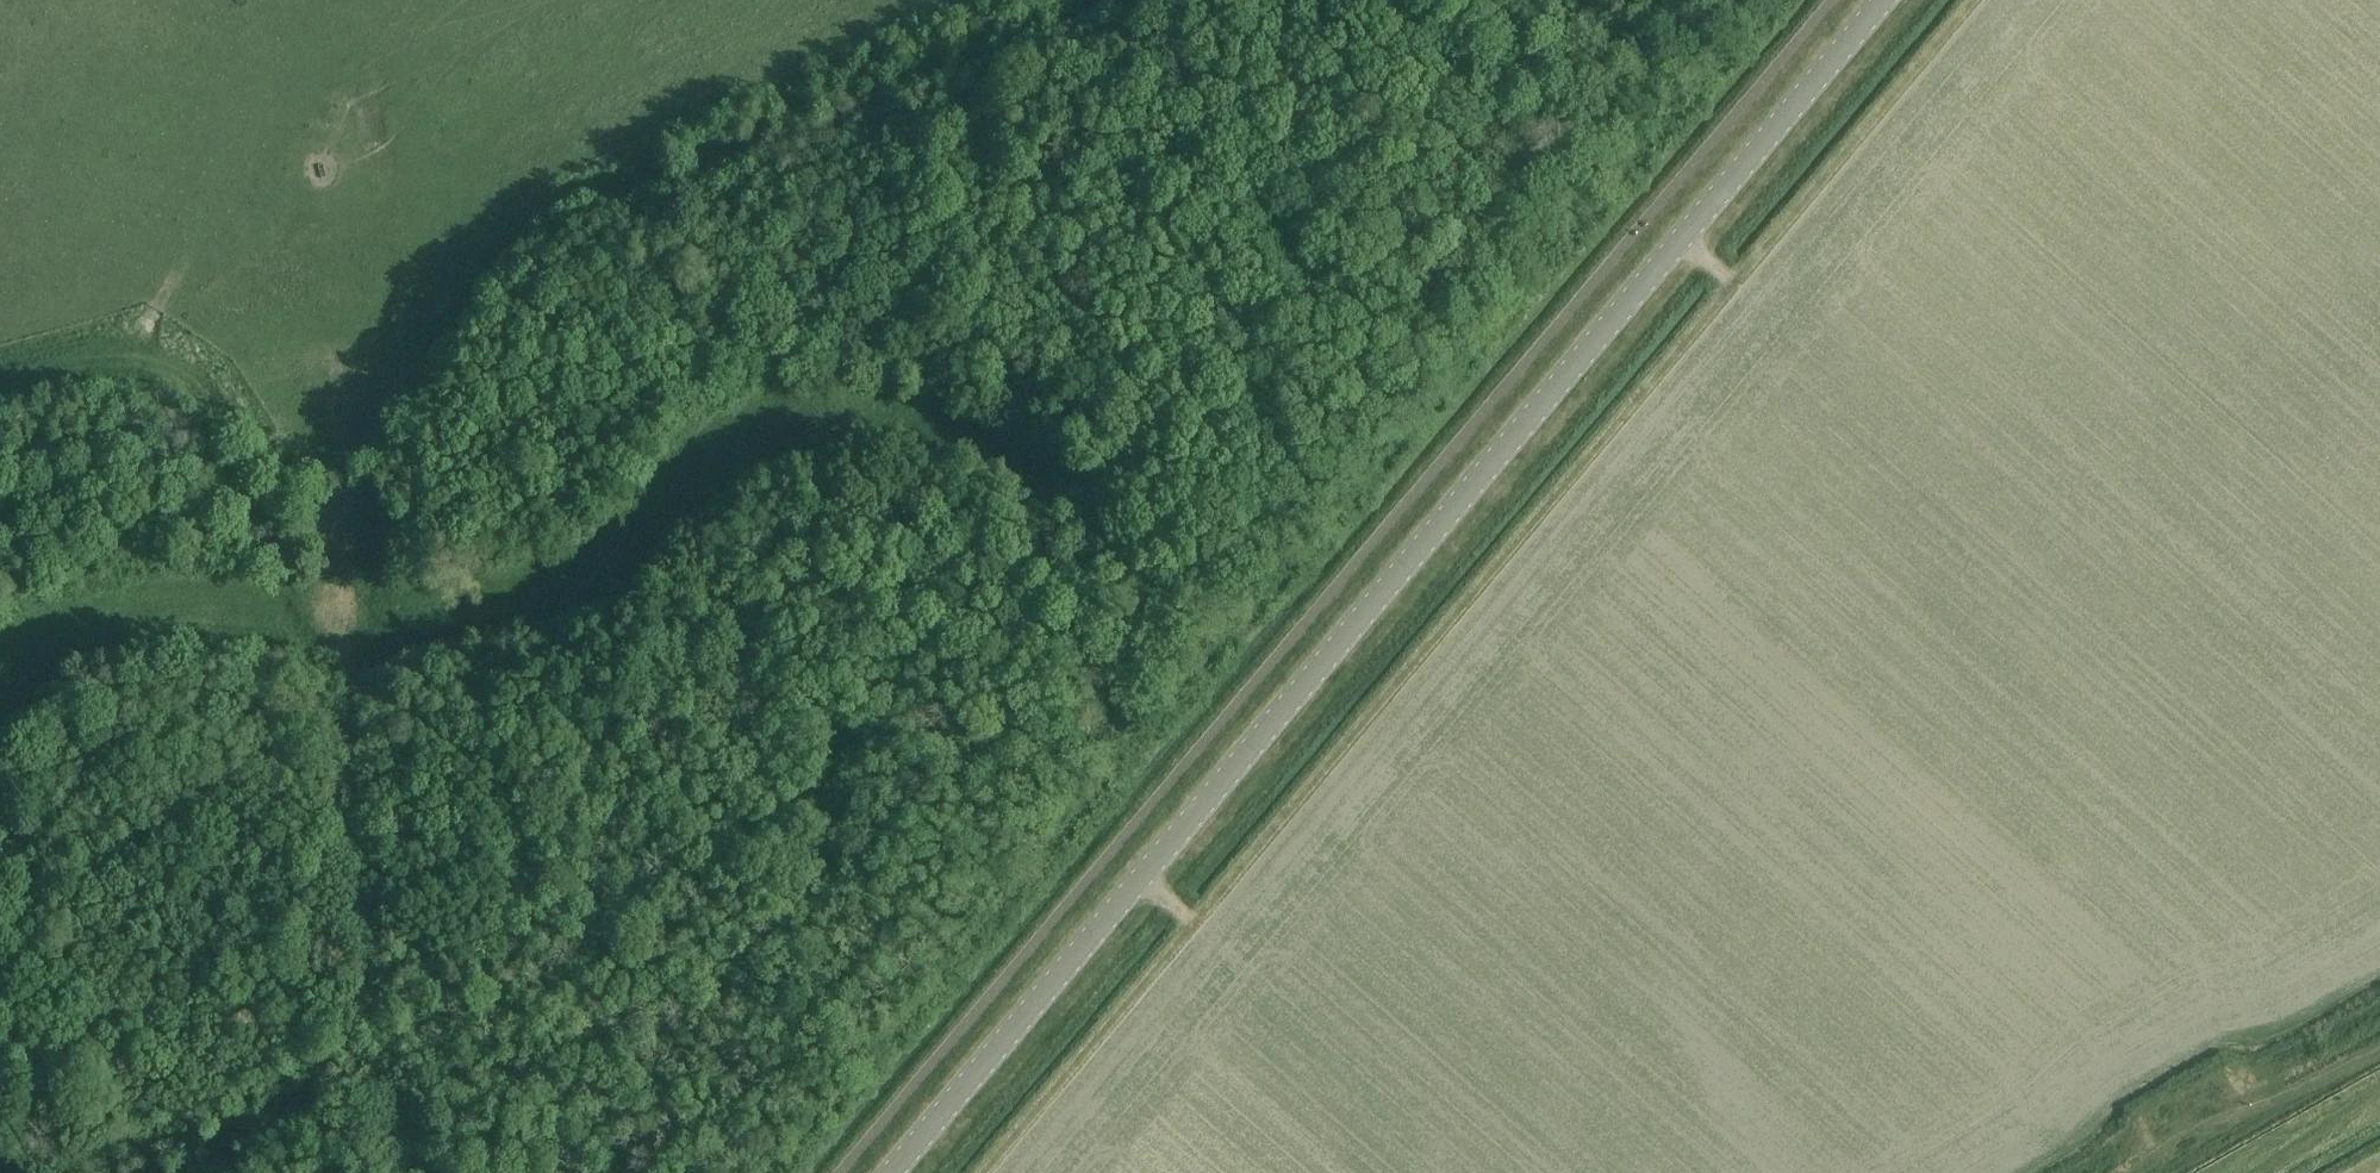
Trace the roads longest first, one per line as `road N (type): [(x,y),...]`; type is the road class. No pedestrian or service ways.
road 1 (tertiary): [(890,1172),(1882,0)]
road 2 (track): [(2264,1172),(2379,1081)]

